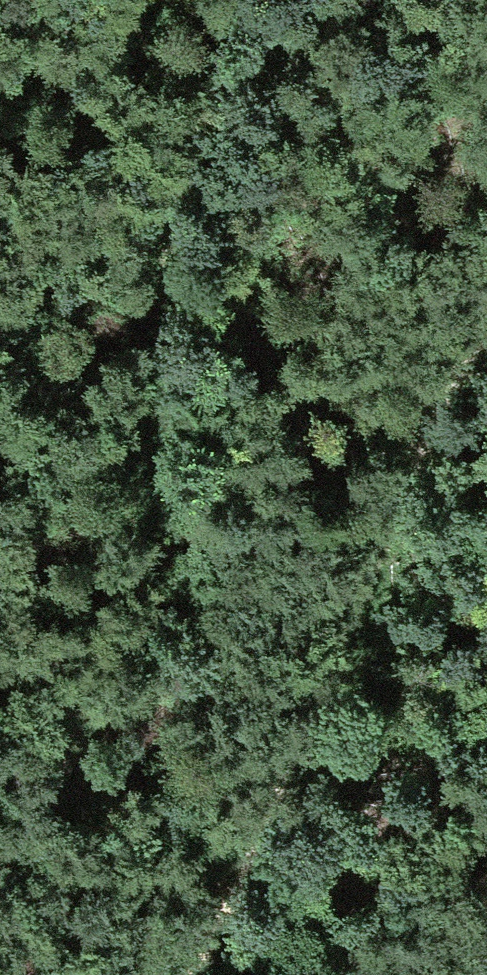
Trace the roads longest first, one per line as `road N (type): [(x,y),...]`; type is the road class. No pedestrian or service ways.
road 1 (track): [(132,974),(148,752),(138,340),(172,149),(227,0)]
road 2 (track): [(486,303),(428,405),(331,642),(176,974)]

